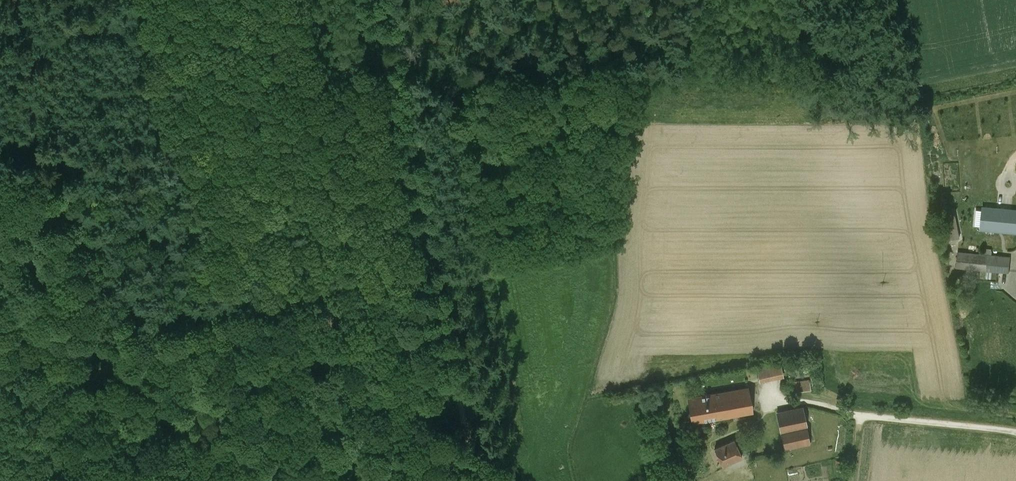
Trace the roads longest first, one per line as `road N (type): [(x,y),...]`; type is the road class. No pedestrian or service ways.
road 1 (track): [(477,480),(374,0)]
road 2 (track): [(159,480),(429,255)]
road 3 (track): [(637,480),(766,405)]

